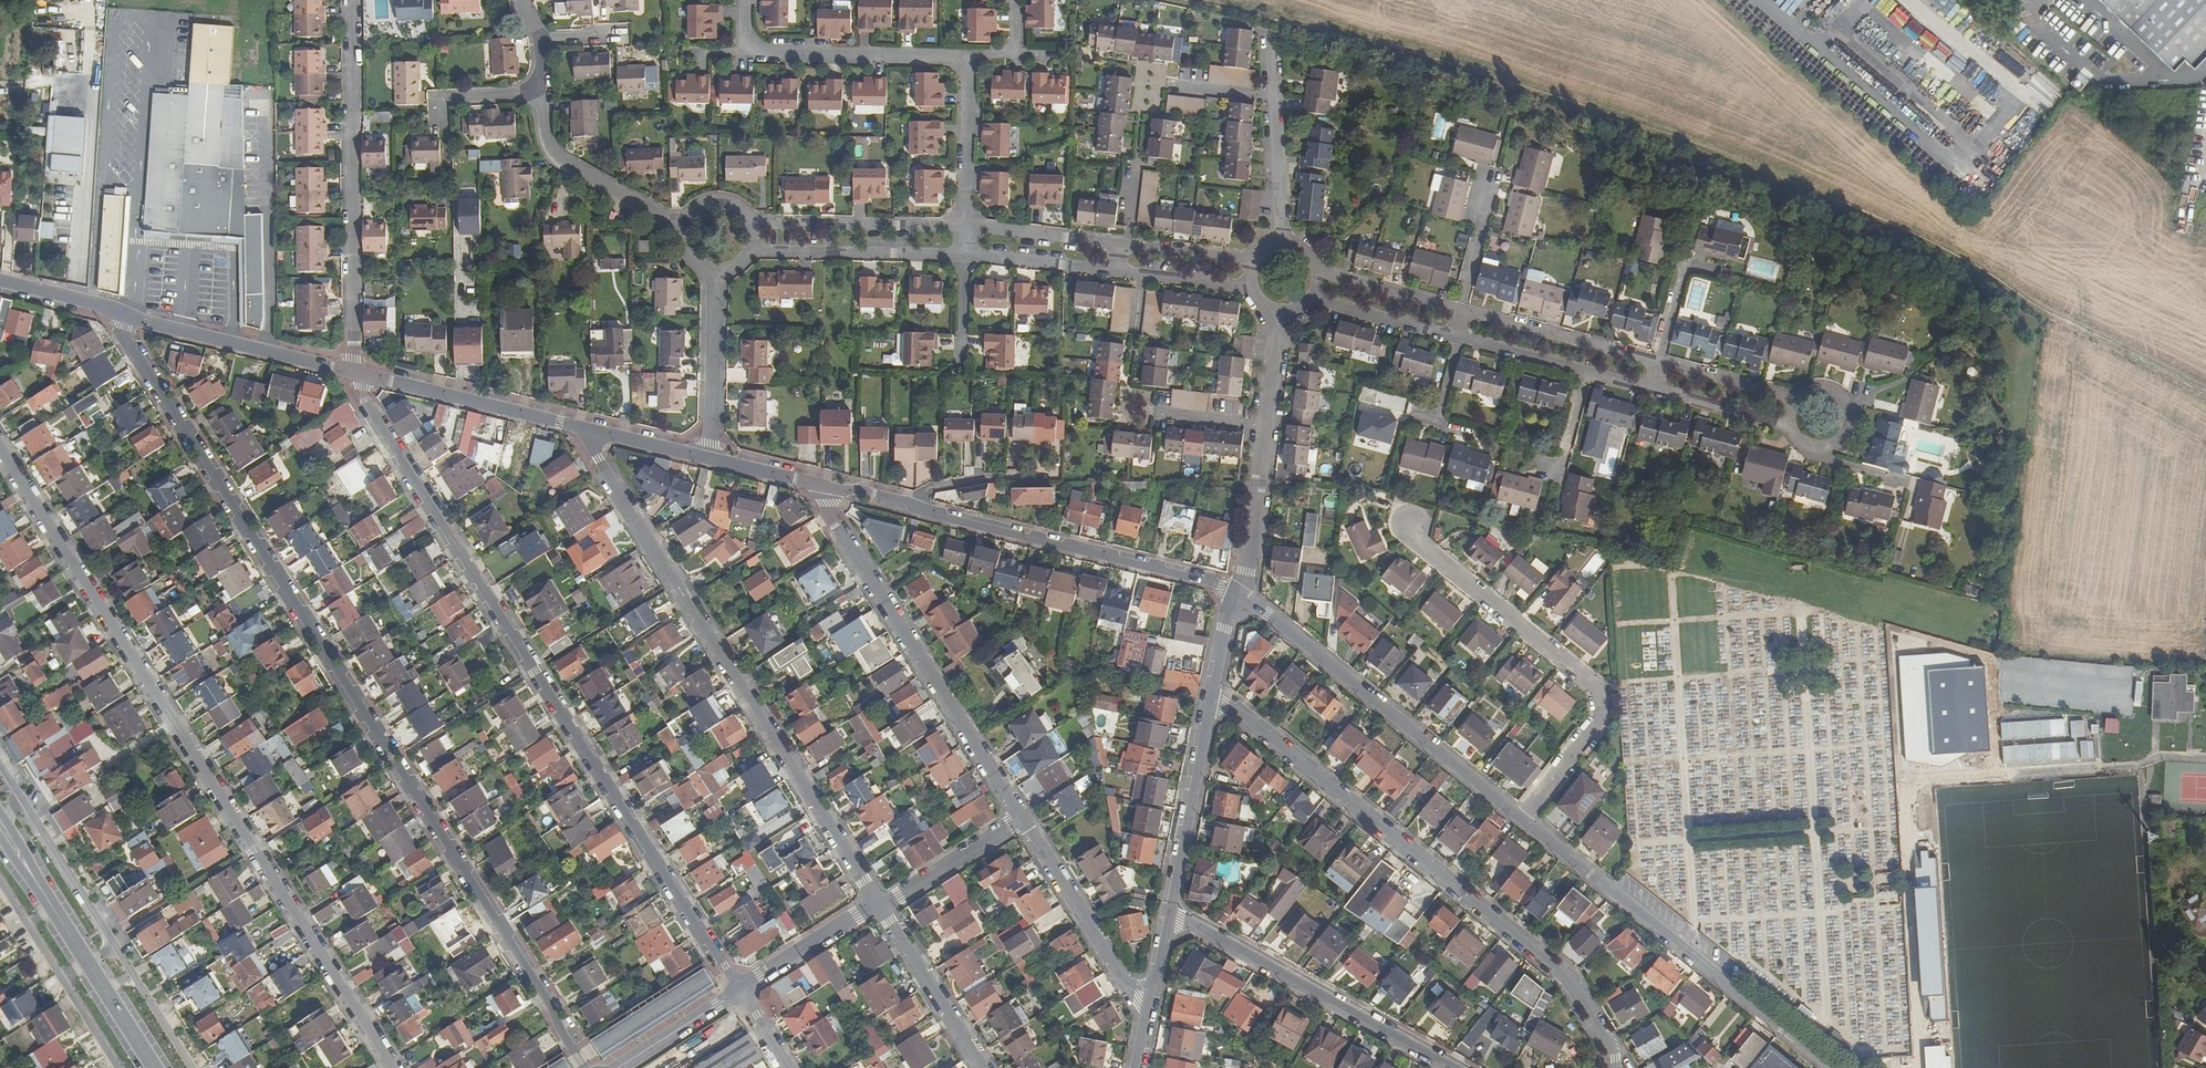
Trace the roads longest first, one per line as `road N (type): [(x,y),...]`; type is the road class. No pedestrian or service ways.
road 1 (track): [(1179,0),(1413,56),(1783,184),(2205,396)]
road 2 (residential): [(122,314),(122,329),(590,1067)]
road 3 (residential): [(391,1067),(0,446)]
road 4 (residential): [(738,991),(356,374)]
road 5 (residential): [(582,430),(880,906)]
road 6 (residential): [(1613,1067),(1611,1049),(1572,981),(1213,693)]
road 7 (residential): [(1521,819),(1602,720),(1599,691),(1423,545),(1410,523)]
road 8 (residential): [(1521,819),(1833,1067)]
road 9 (residential): [(1022,820),(813,485)]
road 10 (residential): [(356,374),(353,0)]
road 11 (residential): [(1240,594),(1521,819)]
road 12 (residential): [(191,1067),(0,766)]
road 13 (residential): [(918,511),(1240,594)]
road 14 (residential): [(1169,912),(1452,1067)]
road 15 (tertiary): [(156,1067),(0,824)]
road 16 (residential): [(743,0),(743,51),(968,54)]
road 17 (residential): [(356,374),(122,314)]
road 18 (residential): [(1148,1018),(1022,820)]
road 19 (residential): [(582,430),(356,374)]
road 20 (residential): [(1213,693),(1169,912)]
road 21 (residential): [(0,885),(116,1067)]
road 22 (residential): [(751,251),(965,252)]
road 23 (residential): [(965,224),(753,223)]
road 24 (residential): [(545,93),(545,128),(563,162),(685,227)]
road 25 (residential): [(1658,360),(1461,309)]
road 26 (residential): [(984,1067),(880,906)]
road 27 (residential): [(717,271),(713,460)]
road 28 (residential): [(968,54),(965,224)]
road 29 (residential): [(1265,427),(1240,594)]
road 30 (residential): [(880,906),(1022,820)]
road 31 (residential): [(738,991),(880,906)]
road 32 (residential): [(1127,244),(965,224)]
road 33 (residential): [(965,252),(1123,271)]
road 34 (residential): [(1313,298),(1459,338)]
road 35 (residential): [(1791,427),(1821,448),(1846,431),(1840,396),(1821,388),(1798,397)]
road 36 (residential): [(1461,309),(1319,273)]
road 37 (residential): [(1650,390),(1791,427)]
road 38 (residential): [(1798,397),(1658,360)]
road 39 (residential): [(616,1067),(738,991)]
road 40 (residential): [(1275,97),(1282,240)]
road 41 (residential): [(918,511),(929,490),(1045,477)]
road 42 (residential): [(1459,338),(1589,373)]
road 43 (residential): [(713,460),(582,430)]
road 44 (residential): [(1461,309),(1495,181)]
road 45 (residential): [(1658,360),(1684,265),(1713,273)]
road 46 (residential): [(440,120),(439,100),(545,93)]
road 47 (residential): [(122,314),(0,283)]
road 48 (residential): [(1249,260),(1127,244)]
road 49 (residential): [(1541,466),(1562,470),(1589,373)]

